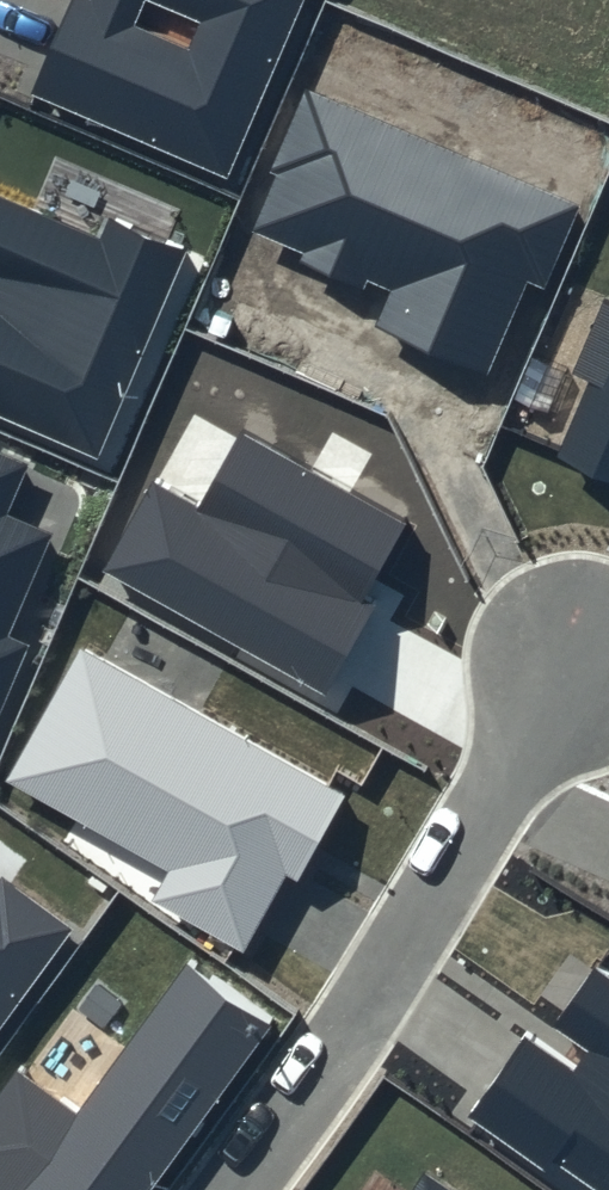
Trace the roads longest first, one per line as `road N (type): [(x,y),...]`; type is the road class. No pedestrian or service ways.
road 1 (residential): [(238,1189),(337,1059),(571,669)]

